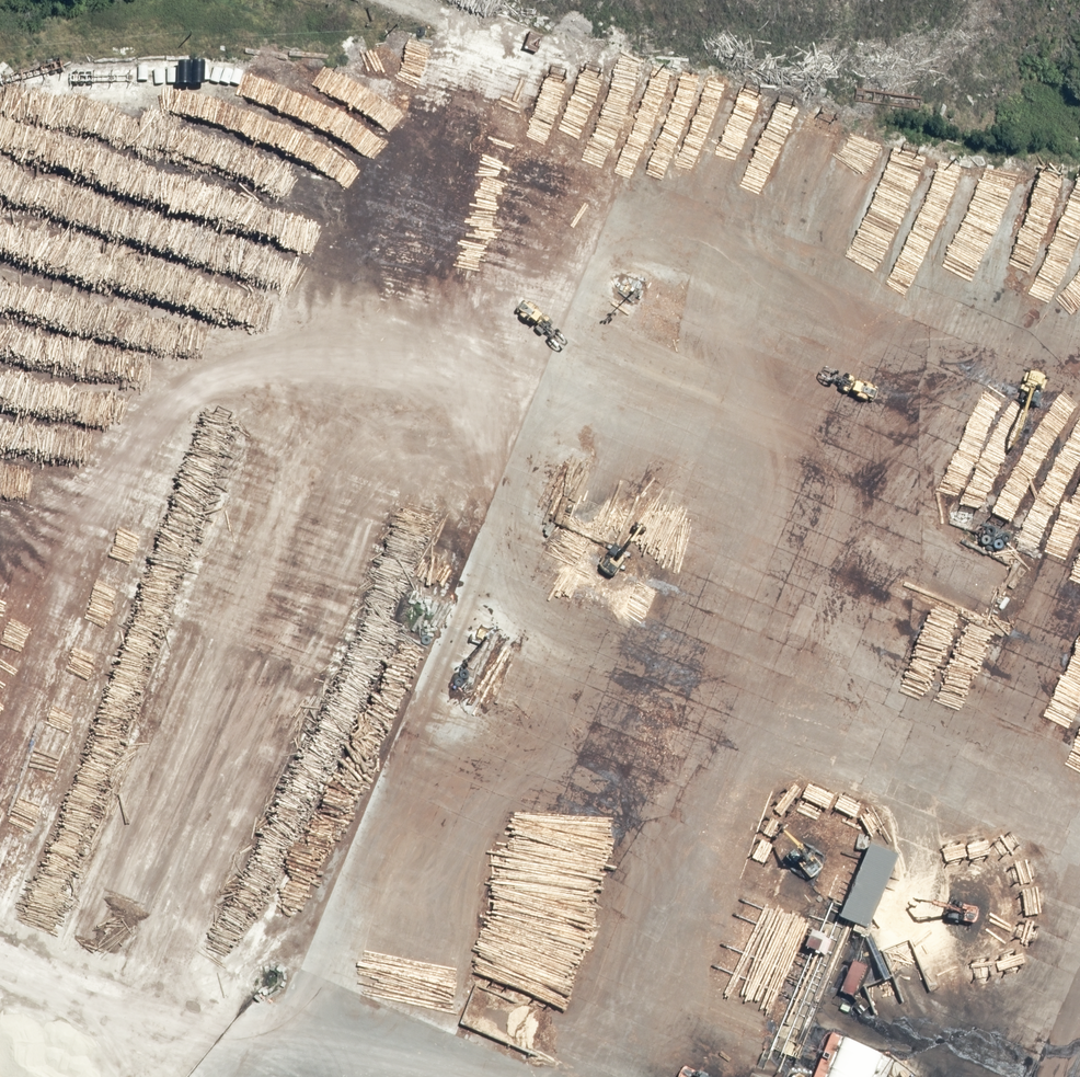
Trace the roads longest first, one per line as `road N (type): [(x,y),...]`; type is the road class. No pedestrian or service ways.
road 1 (track): [(295,1053),(583,325),(626,247),(678,238),(867,321),(1053,346),(1079,359)]
road 2 (track): [(590,1076),(751,690),(808,500),(559,385)]
road 3 (track): [(0,542),(43,537),(99,487),(177,393),(293,358),(559,385)]
road 4 (track): [(1079,835),(994,782),(751,690)]
road 5 (track): [(295,1053),(0,965)]

